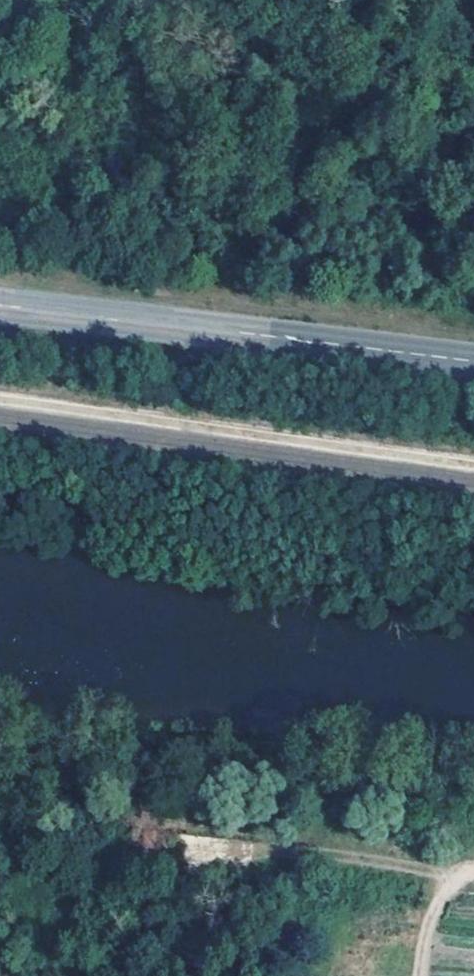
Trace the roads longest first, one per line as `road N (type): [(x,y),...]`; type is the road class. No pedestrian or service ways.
road 1 (secondary): [(473,362),(0,306)]

